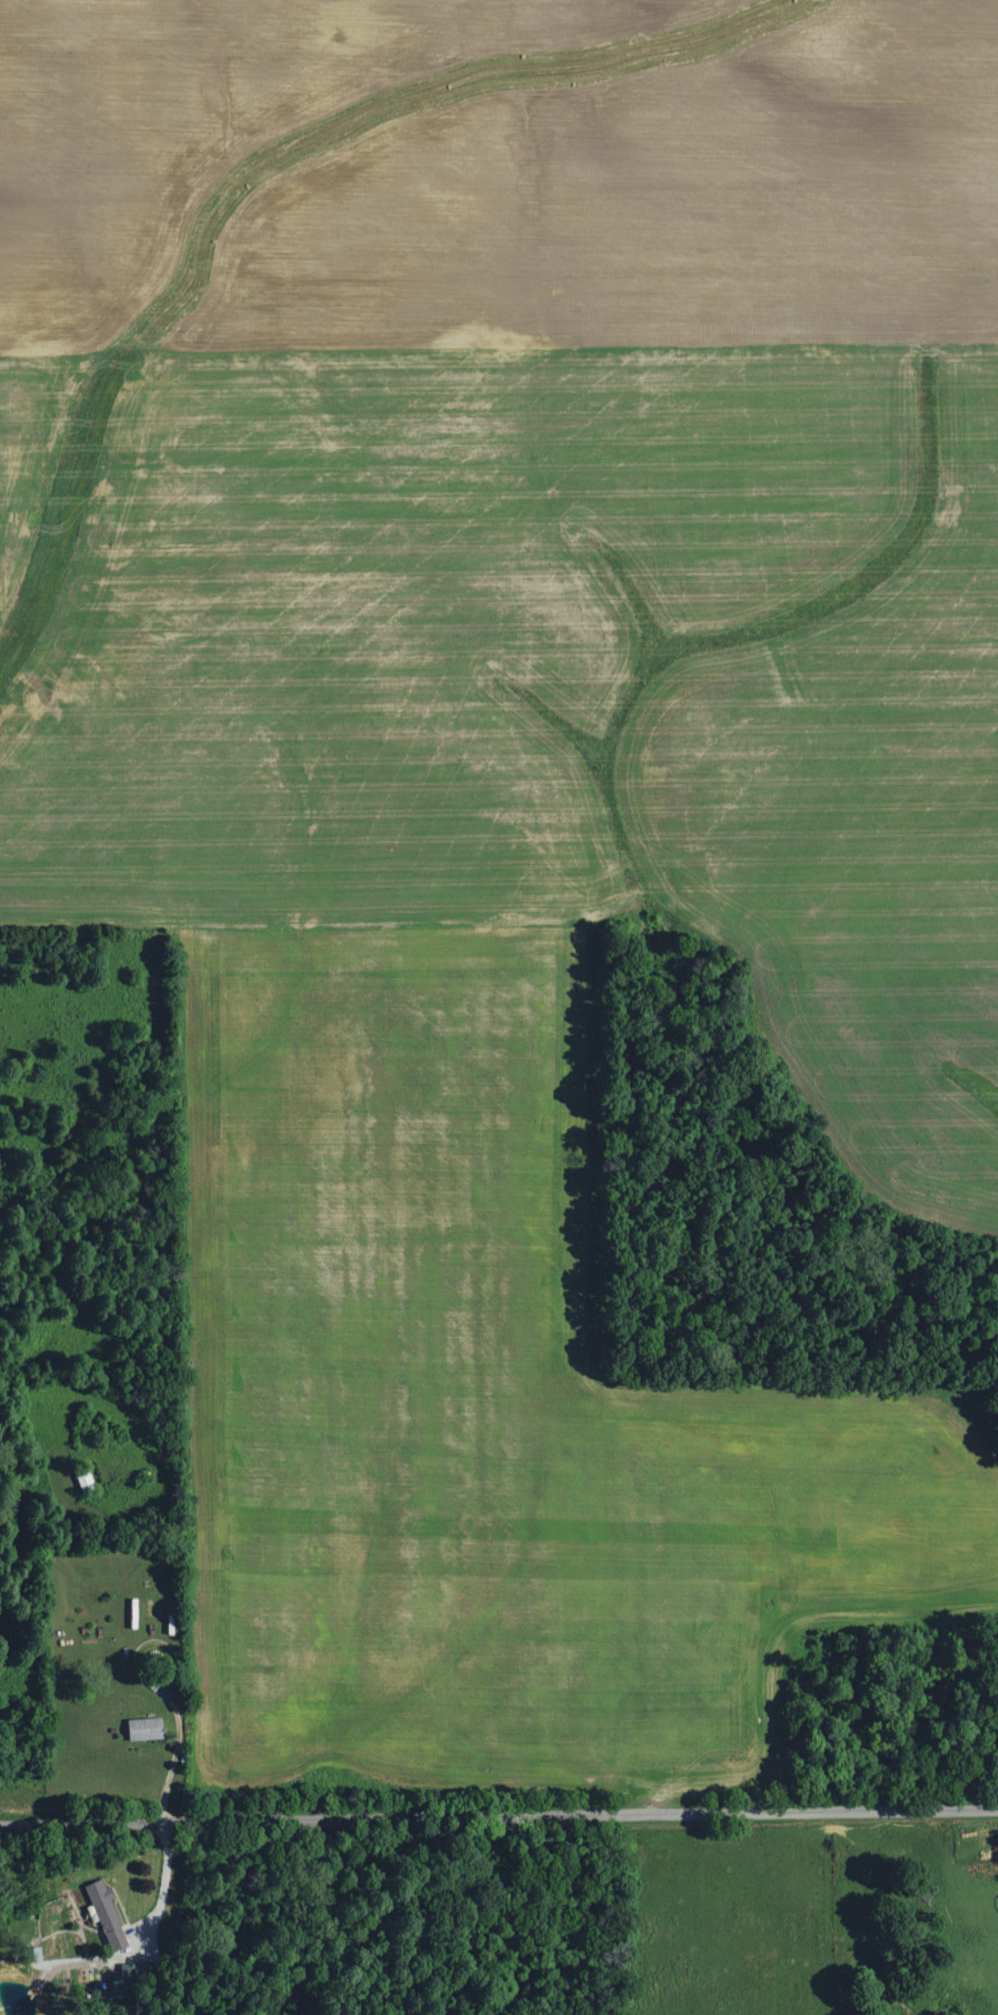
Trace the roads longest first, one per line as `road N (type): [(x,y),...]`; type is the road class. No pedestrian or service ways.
road 1 (residential): [(0,1825),(997,1813)]

